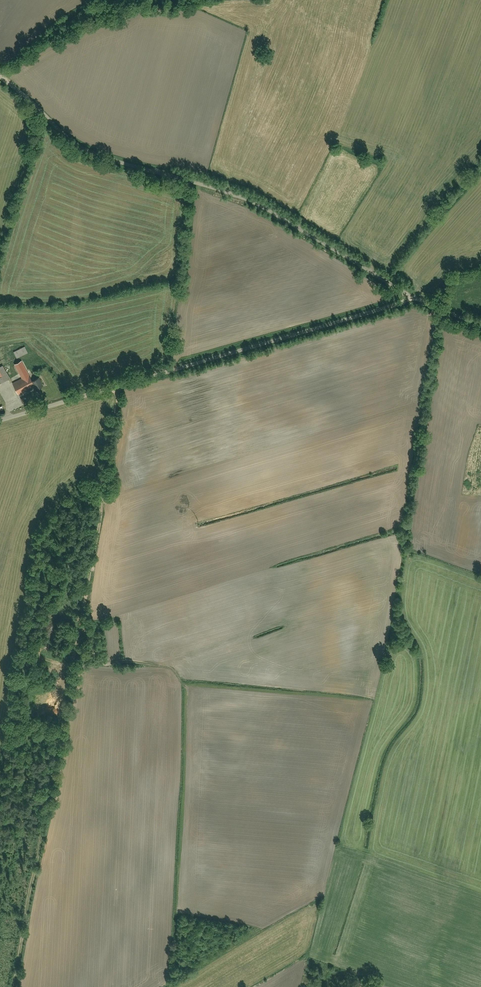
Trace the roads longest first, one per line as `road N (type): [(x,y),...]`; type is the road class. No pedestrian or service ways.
road 1 (track): [(118,386),(12,986)]
road 2 (residential): [(0,77),(80,148),(256,202),(412,300)]
road 3 (residential): [(412,300),(0,422)]
road 4 (track): [(46,116),(0,263)]

